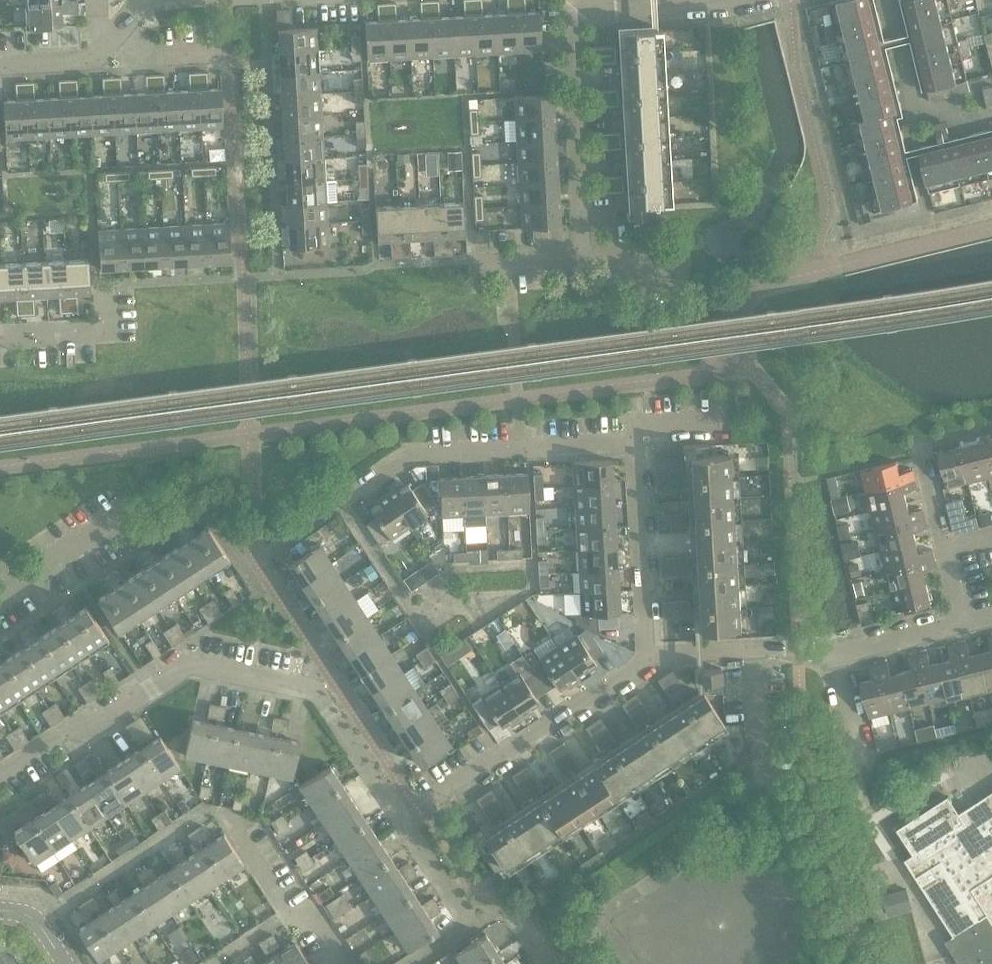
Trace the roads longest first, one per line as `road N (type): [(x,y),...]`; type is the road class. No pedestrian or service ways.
road 1 (residential): [(0,776),(191,663),(320,692)]
road 2 (residential): [(633,445),(417,452),(323,518)]
road 3 (residential): [(402,815),(647,655)]
road 4 (residential): [(583,0),(570,17),(582,257)]
road 5 (residential): [(647,655),(633,445)]
road 6 (unclassified): [(414,963),(473,925),(402,815)]
road 7 (residential): [(346,963),(319,922),(289,912),(226,816)]
road 8 (residential): [(799,648),(834,656),(965,626)]
road 9 (tertiary): [(590,0),(616,10),(747,0)]
road 10 (residential): [(0,341),(108,335),(106,284)]
road 11 (unclassified): [(647,655),(799,648)]
road 12 (unclassified): [(402,815),(320,692)]
road 13 (unclassified): [(0,596),(120,516)]
road 14 (tertiary): [(0,66),(93,58),(116,34)]

